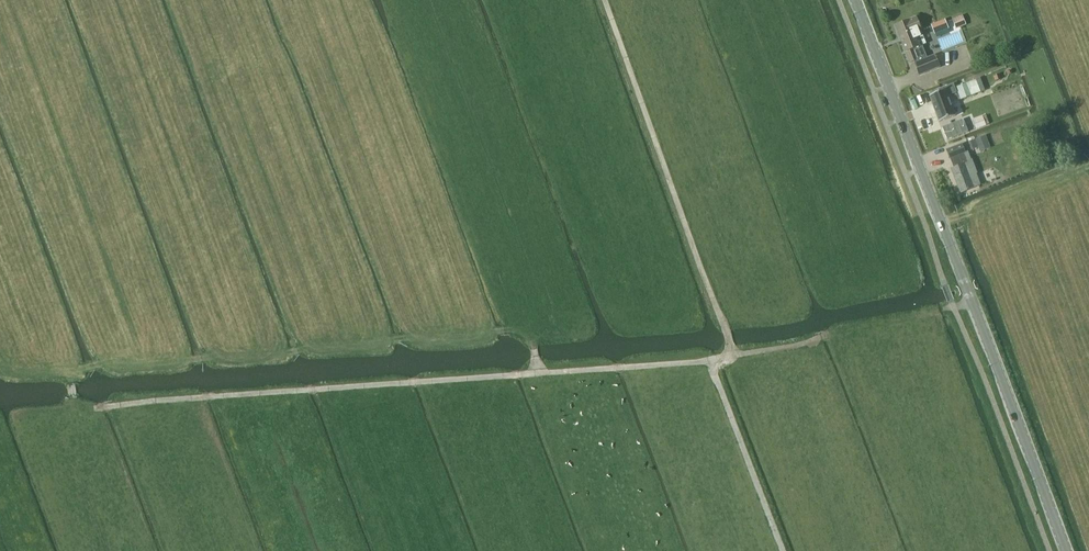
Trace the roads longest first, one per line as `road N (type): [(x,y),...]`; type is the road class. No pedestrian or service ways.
road 1 (track): [(74,402),(107,406),(713,363),(788,350),(849,323),(972,299)]
road 2 (tertiary): [(1067,550),(855,0)]
road 3 (track): [(732,356),(604,0)]
road 4 (track): [(785,550),(713,363)]
road 5 (track): [(537,376),(534,344),(520,323),(395,333)]

